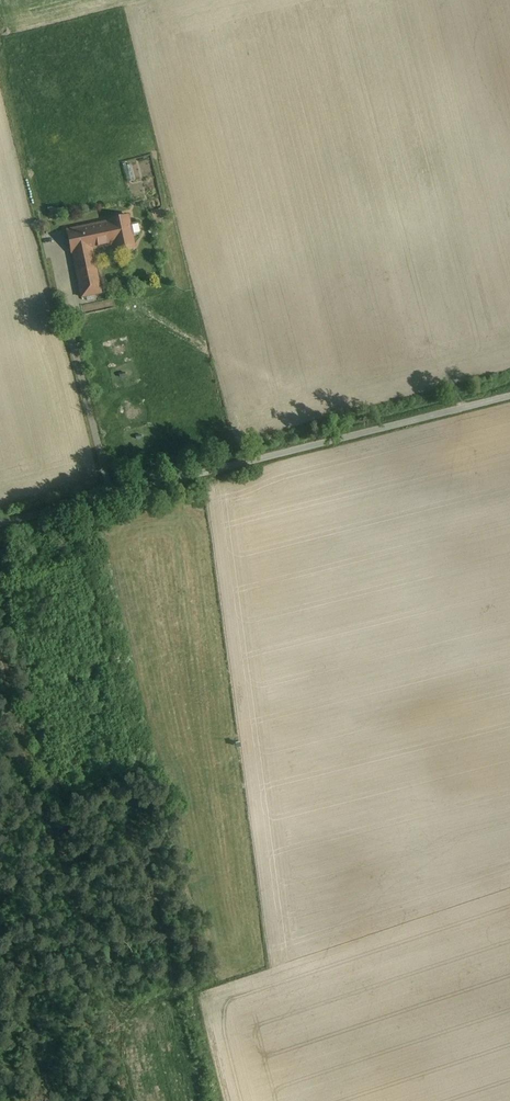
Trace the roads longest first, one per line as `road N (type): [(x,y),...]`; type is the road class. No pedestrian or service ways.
road 1 (unclassified): [(509,392),(0,518)]
road 2 (track): [(0,835),(75,1100)]

